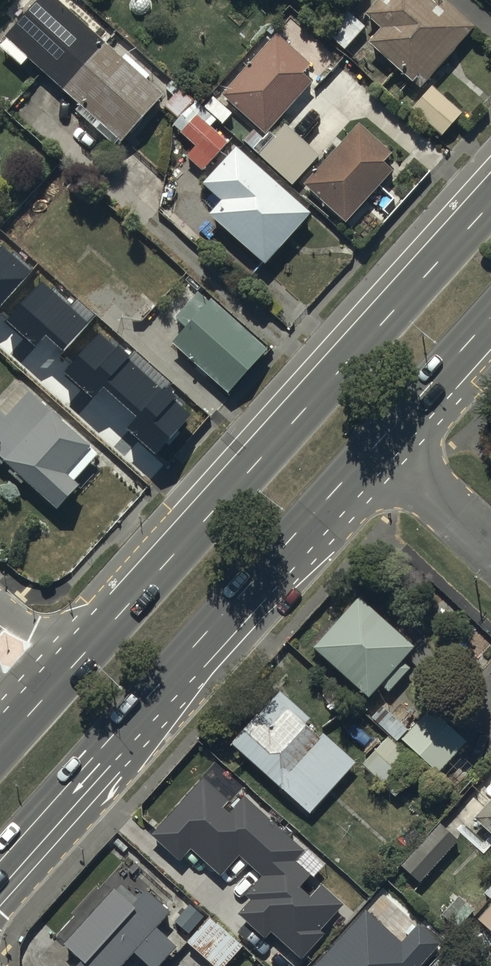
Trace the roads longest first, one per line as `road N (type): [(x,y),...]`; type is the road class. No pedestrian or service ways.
road 1 (primary): [(50,692),(490,203)]
road 2 (primary): [(377,443),(0,861)]
road 3 (primary): [(490,317),(377,443)]
road 4 (residential): [(490,547),(377,443)]

